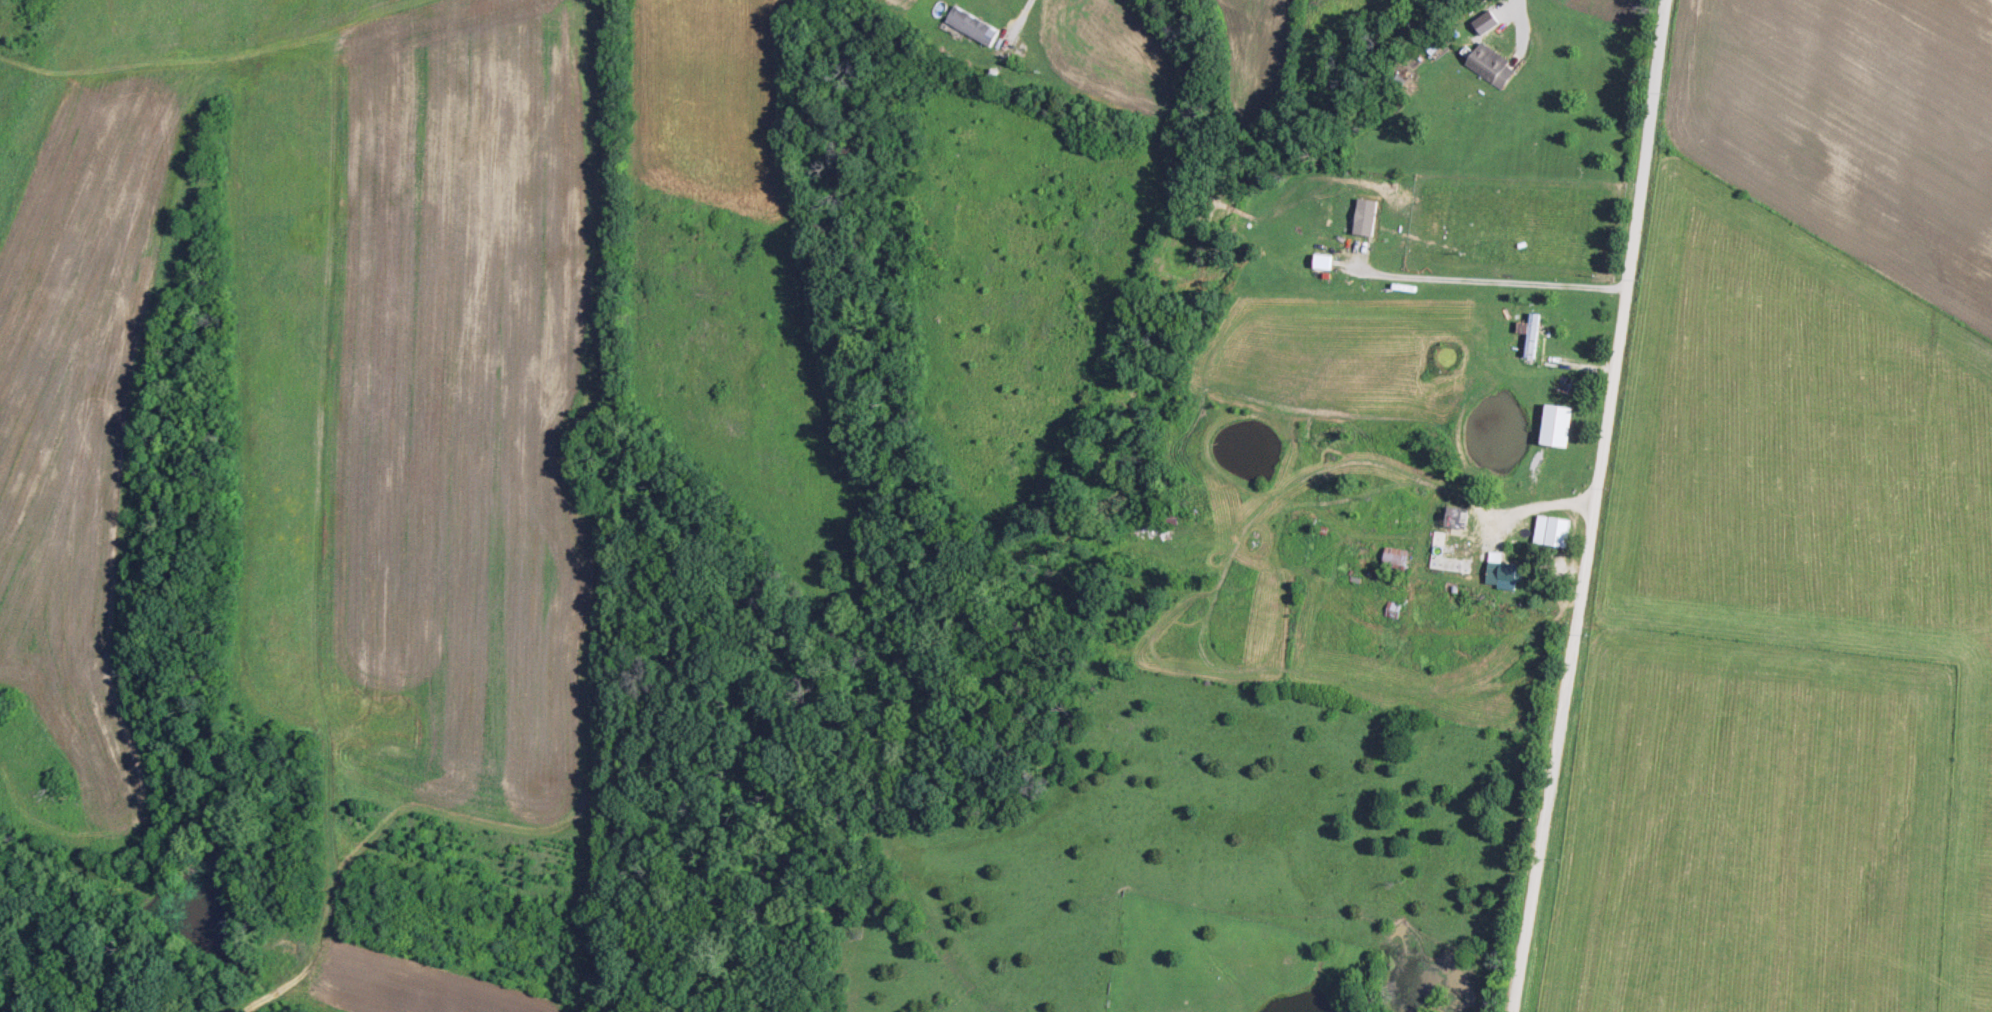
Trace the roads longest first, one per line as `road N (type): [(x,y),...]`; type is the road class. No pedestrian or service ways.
road 1 (residential): [(1519,1011),(1640,223),(1666,0)]

